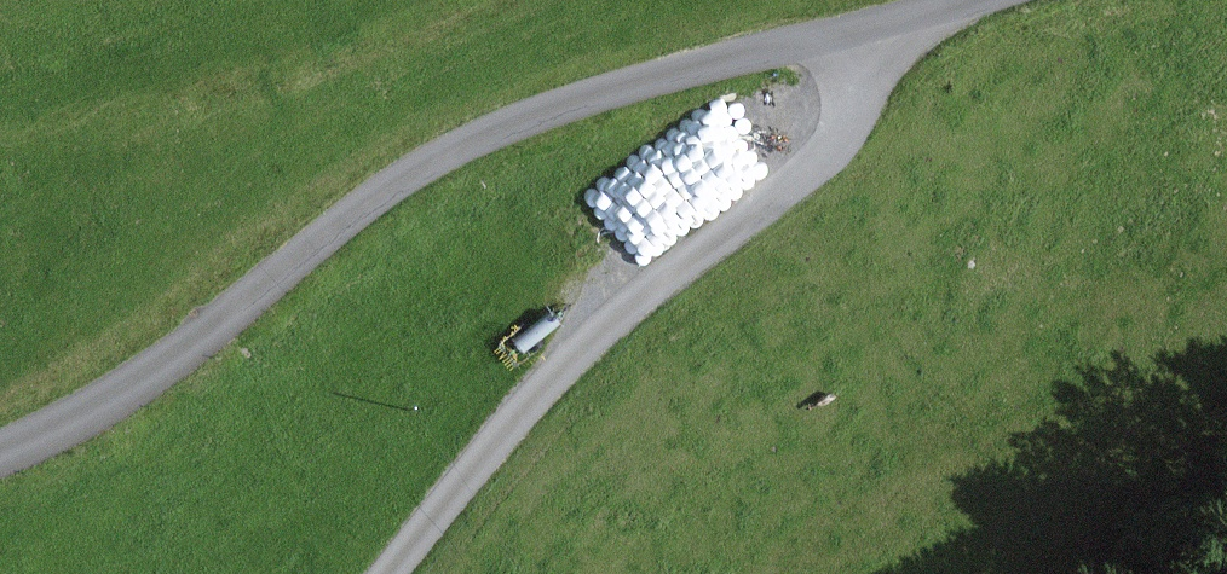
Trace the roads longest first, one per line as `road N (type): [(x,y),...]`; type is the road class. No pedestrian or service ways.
road 1 (unclassified): [(0,463),(62,448),(214,327),(452,161),(749,62),(971,0)]
road 2 (track): [(388,573),(594,327),(855,158),(995,0)]

